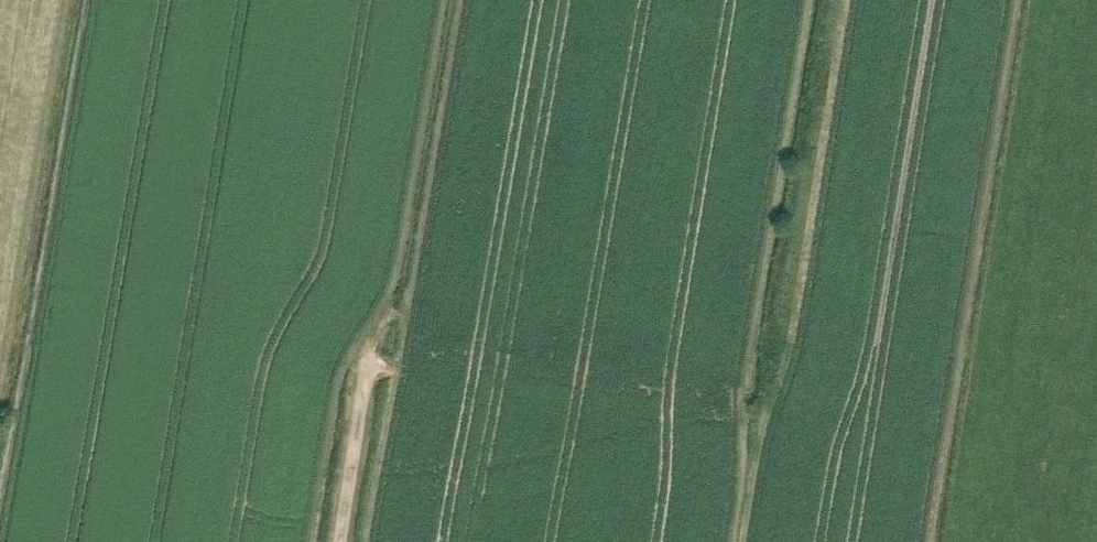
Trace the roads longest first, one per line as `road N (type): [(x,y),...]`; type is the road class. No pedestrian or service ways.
road 1 (unclassified): [(337,541),(373,321)]

